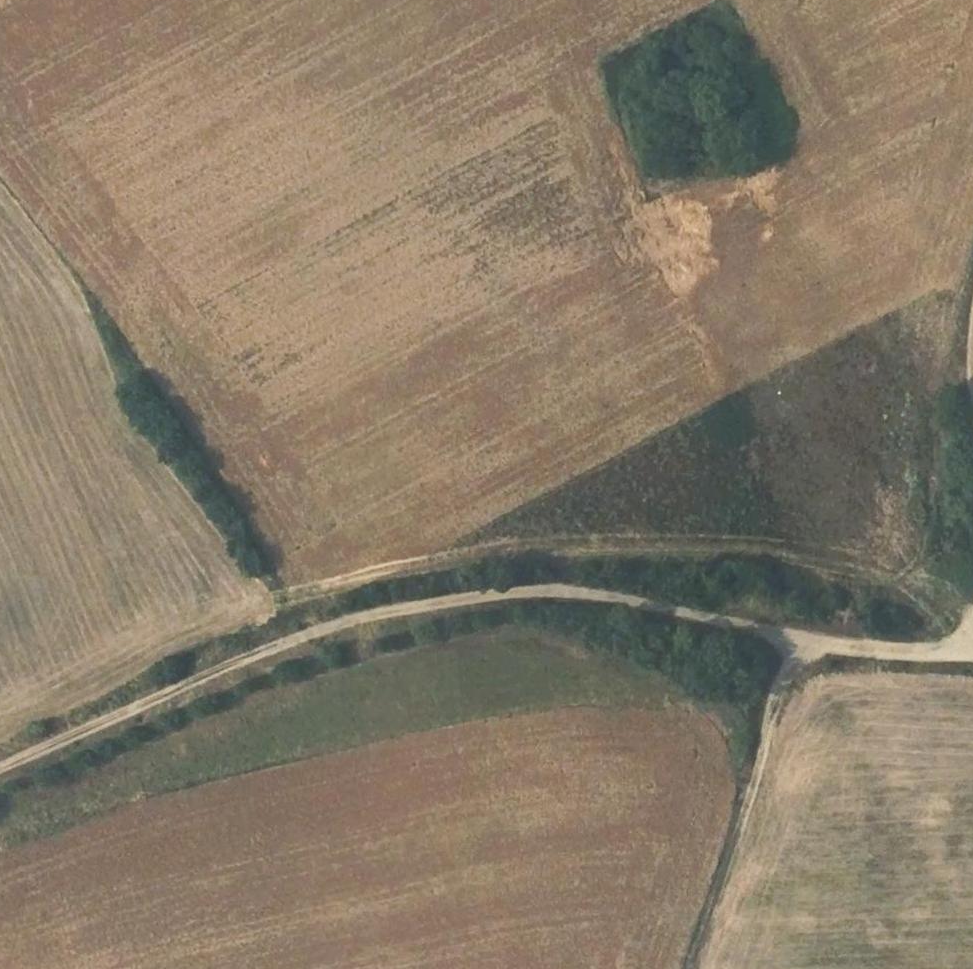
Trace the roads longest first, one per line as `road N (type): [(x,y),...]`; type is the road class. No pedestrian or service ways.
road 1 (track): [(972,655),(800,643),(522,587),(376,612),(280,641),(0,759)]
road 2 (track): [(800,643),(752,752),(686,968)]
road 3 (track): [(972,447),(962,361),(972,276)]

